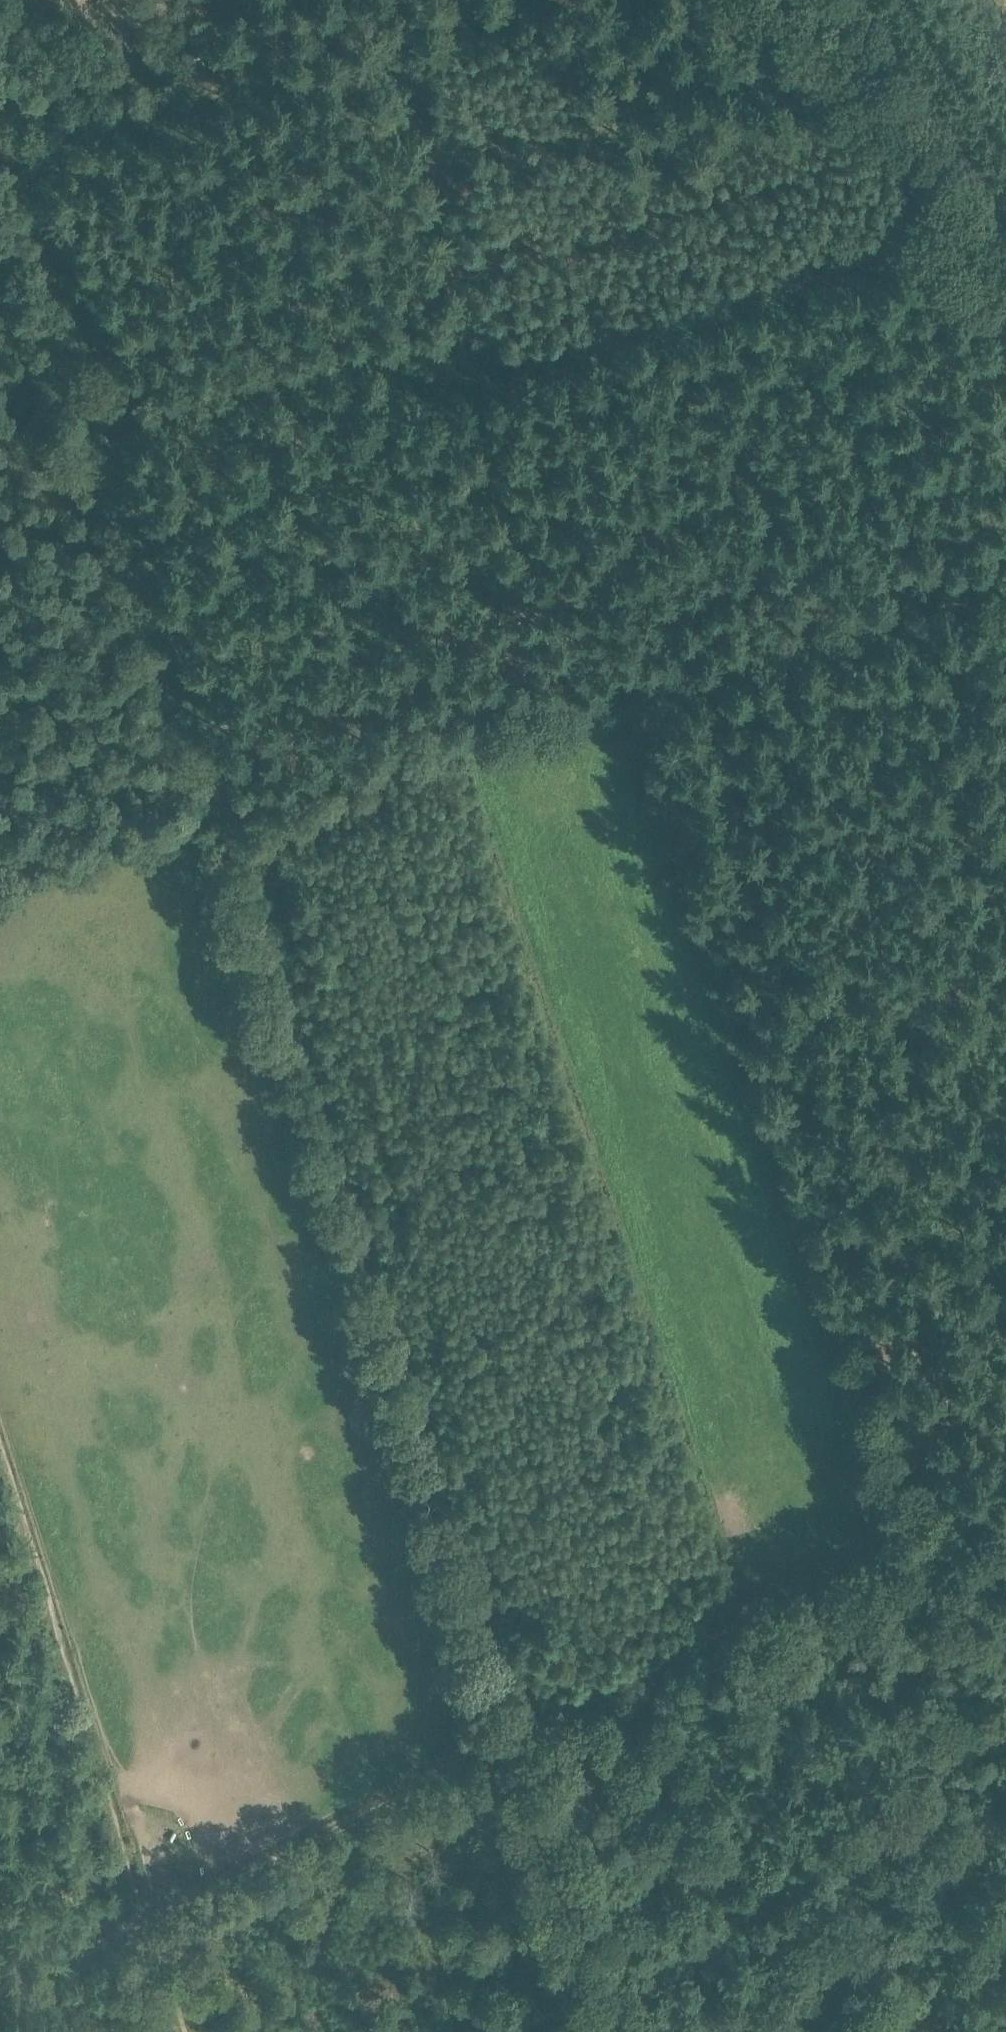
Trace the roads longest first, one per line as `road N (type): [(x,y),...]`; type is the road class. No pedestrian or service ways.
road 1 (track): [(0,107),(526,1737)]
road 2 (track): [(143,1923),(1005,1508)]
road 3 (track): [(223,811),(1005,569)]
road 4 (track): [(14,151),(544,0)]
road 5 (track): [(1005,314),(950,216),(905,157),(833,82),(733,0)]
road 6 (track): [(608,2031),(515,1742)]
road 7 (track): [(1005,213),(866,0)]
road 8 (track): [(143,1923),(0,1989)]

